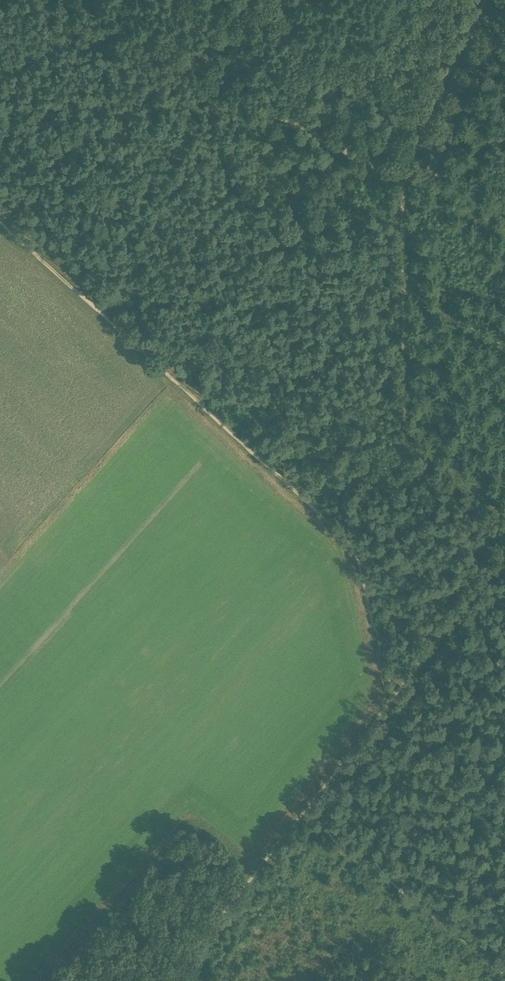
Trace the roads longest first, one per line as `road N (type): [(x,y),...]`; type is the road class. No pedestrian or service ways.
road 1 (track): [(0,225),(357,554),(394,693),(302,811)]
road 2 (track): [(61,0),(400,187),(404,431),(418,456),(504,525)]
road 3 (track): [(302,811),(504,970)]
road 4 (track): [(394,693),(504,549)]

